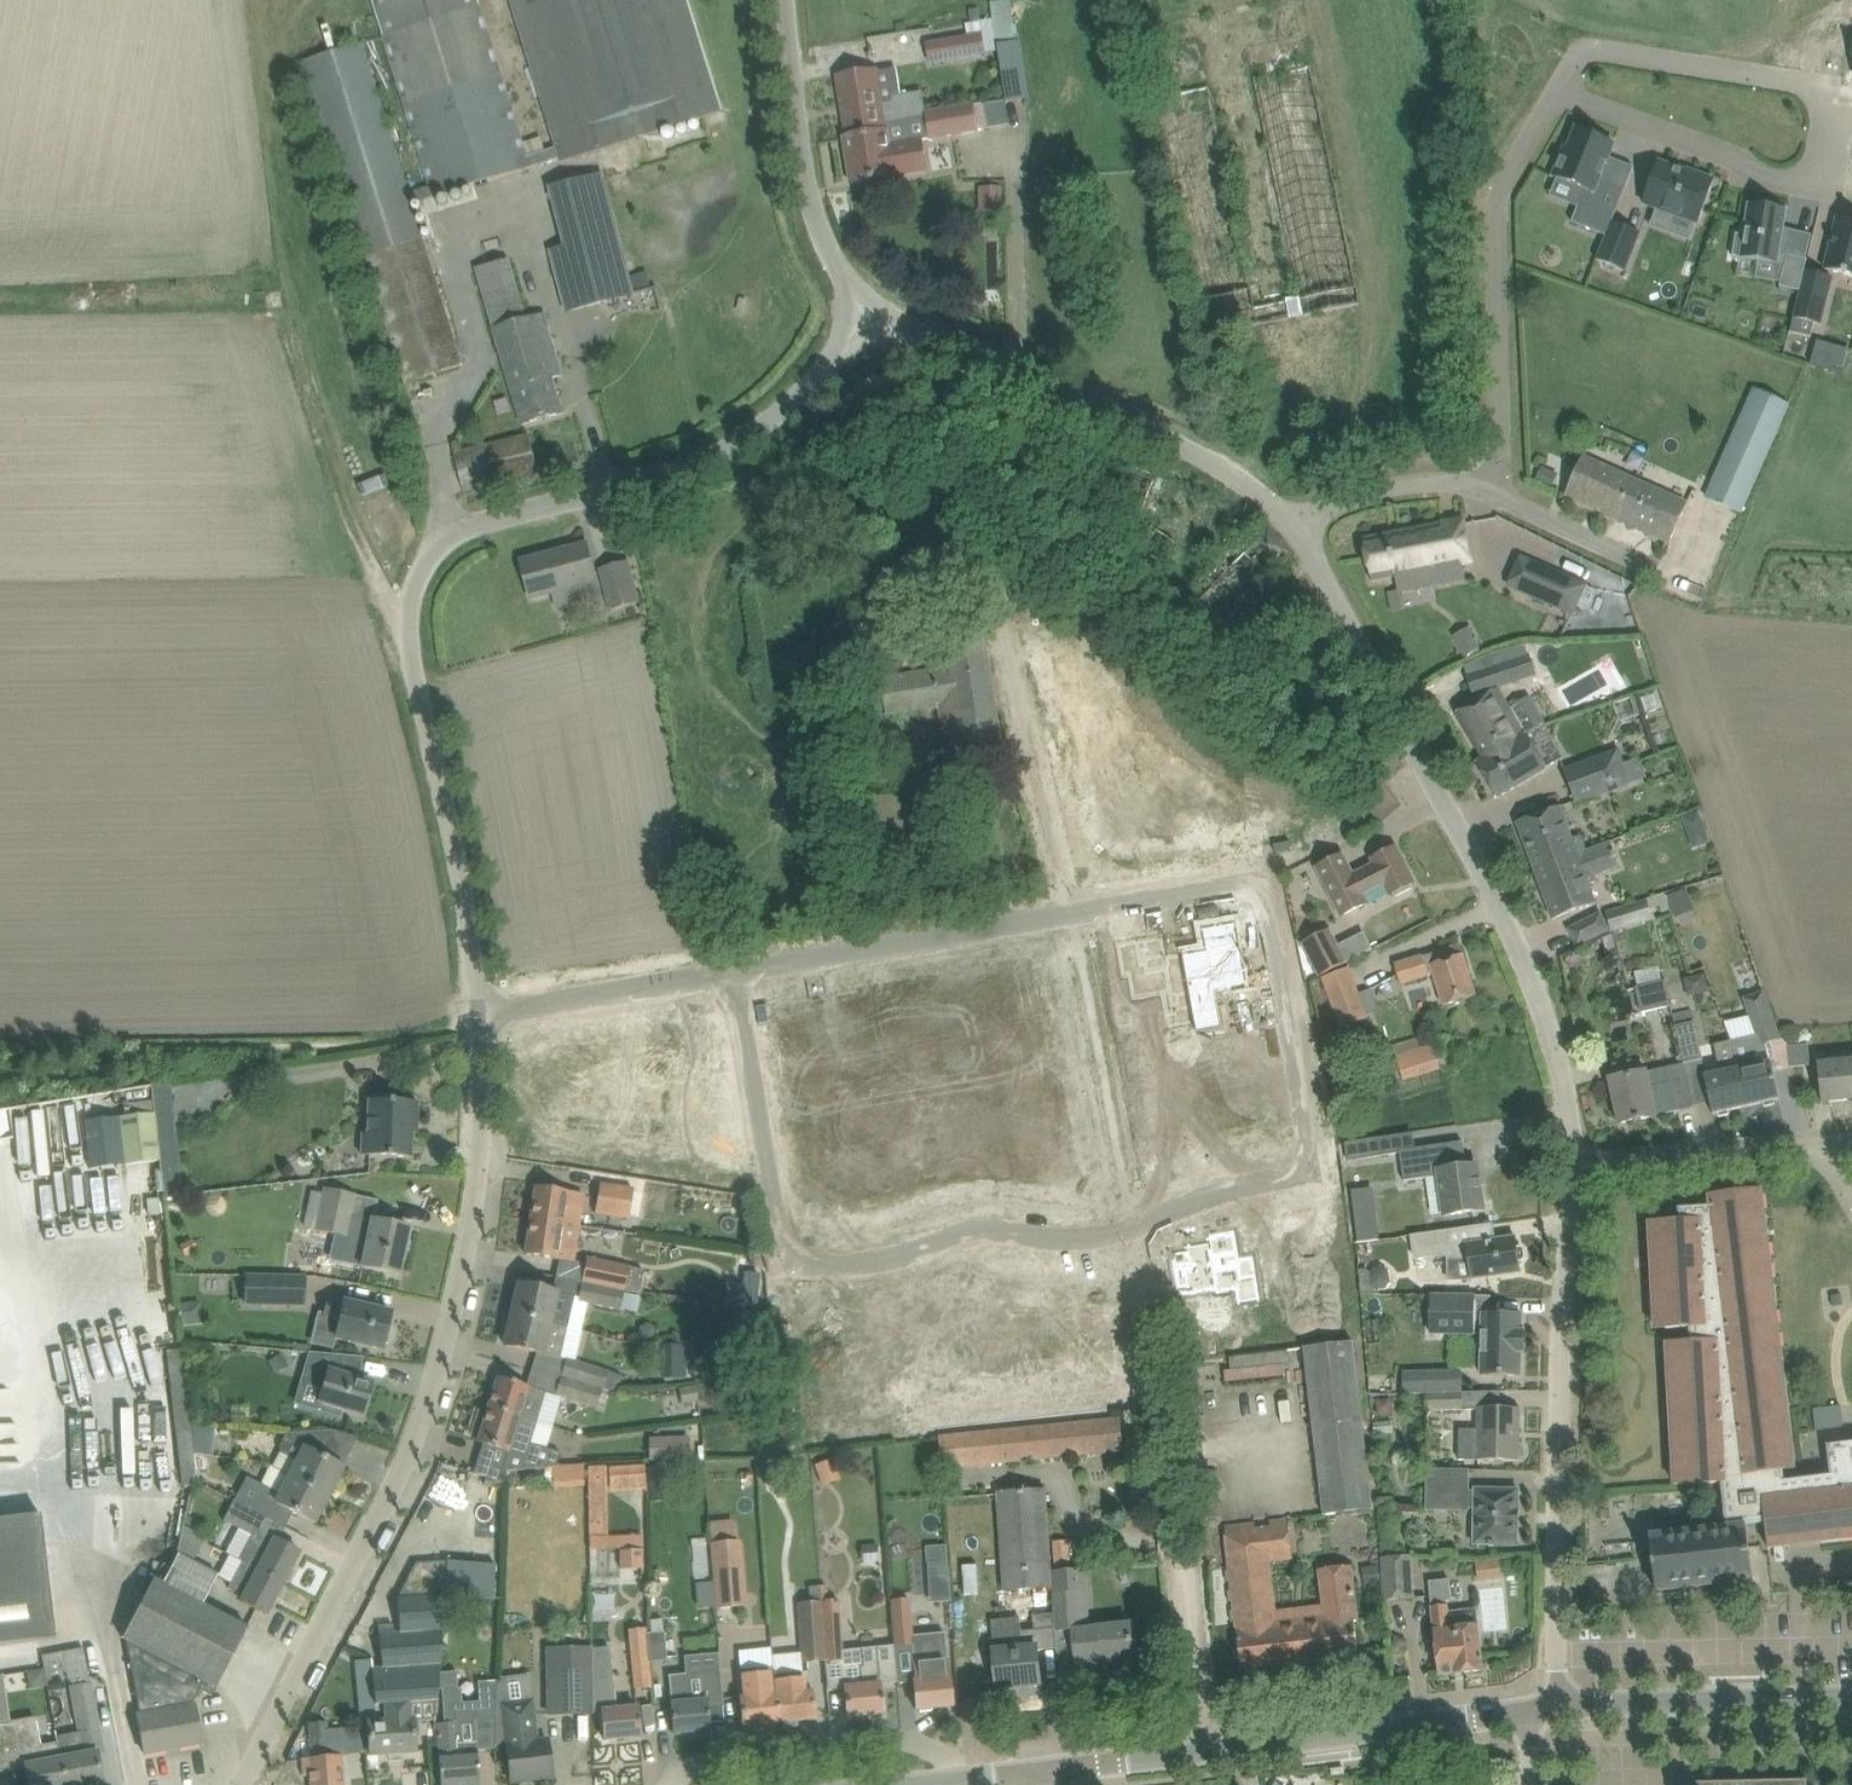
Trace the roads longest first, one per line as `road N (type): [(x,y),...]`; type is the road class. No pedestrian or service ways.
road 1 (residential): [(732,972),(786,1265),(876,1261),(974,1230),(1100,1233),(1312,1171),(1258,885),(1072,913)]
road 2 (residential): [(483,1018),(478,943),(414,661),(409,611),(426,565),(473,529),(674,469),(744,436),(788,404),(878,301)]
road 3 (residential): [(245,1784),(404,1463),(448,1330),(473,1229),(483,1018)]
road 4 (residential): [(1574,1169),(1568,1106),(1516,916),(1290,528)]
road 5 (residential): [(1558,1708),(1574,1169)]
road 6 (residential): [(1484,490),(1496,455),(1497,195),(1562,87)]
road 7 (residential): [(1026,747),(933,425),(929,386),(942,340)]
road 8 (residential): [(1290,528),(1219,462),(942,340)]
road 9 (residential): [(1832,80),(1819,176),(1742,161),(1562,87)]
road 10 (residential): [(1072,913),(732,972)]
road 11 (residential): [(1207,1751),(1161,1419)]
road 12 (unclassified): [(878,301),(827,247),(810,202),(788,0)]
road 13 (secondary): [(1207,1751),(1529,1711)]
road 14 (residential): [(1562,87),(1591,46),(1832,80)]
road 15 (secondary): [(1558,1708),(1851,1699)]
road 16 (residential): [(1574,1169),(1851,1139)]
road 17 (residential): [(732,972),(483,1018)]
road 18 (residential): [(1484,490),(1434,481),(1395,485),(1290,528)]
road 19 (residential): [(1645,564),(1484,490)]
road 20 (secondary): [(896,1784),(1052,1770)]
road 21 (secondary): [(1052,1770),(1207,1751)]

